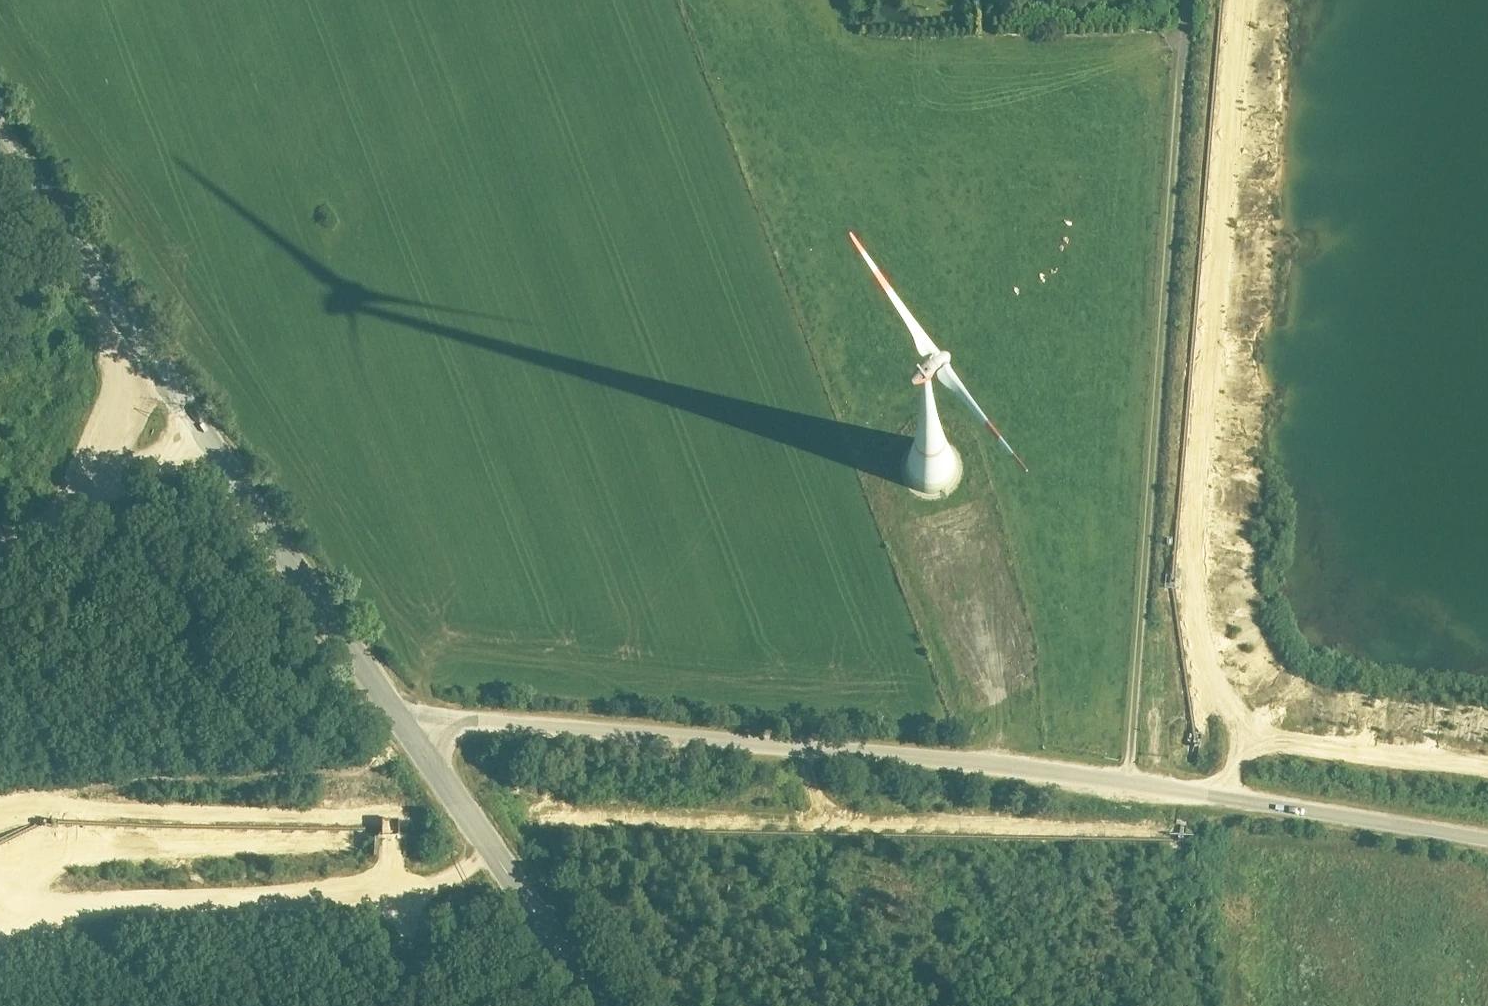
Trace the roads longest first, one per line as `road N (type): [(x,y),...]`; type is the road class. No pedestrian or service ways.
road 1 (residential): [(1487,822),(1144,759),(386,670)]
road 2 (unclassified): [(386,670),(0,100)]
road 3 (unclassified): [(624,1005),(386,670)]

